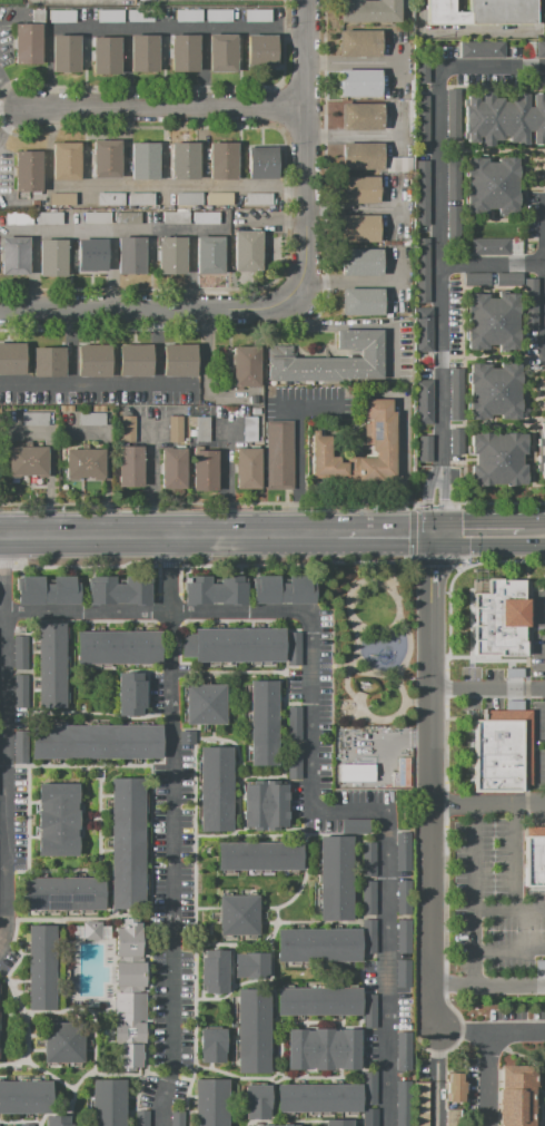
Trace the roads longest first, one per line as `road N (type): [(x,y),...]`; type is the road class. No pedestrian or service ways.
road 1 (residential): [(438,536),(433,1003),(439,1029)]
road 2 (secondary): [(0,535),(338,535)]
road 3 (residential): [(303,0),(305,267),(295,297)]
road 4 (residential): [(295,297),(269,309),(0,311)]
road 5 (residential): [(303,107),(22,110)]

